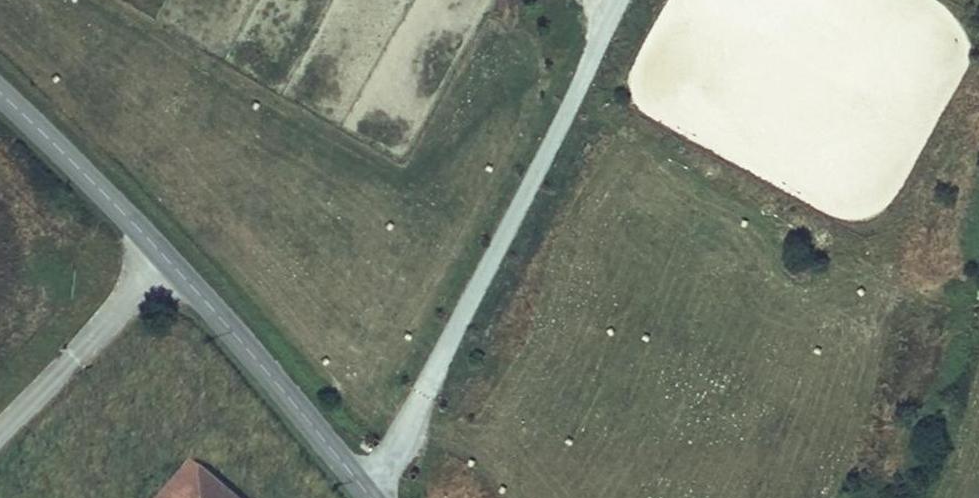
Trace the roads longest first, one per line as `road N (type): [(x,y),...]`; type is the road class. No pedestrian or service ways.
road 1 (tertiary): [(0,95),(135,223),(370,497)]

